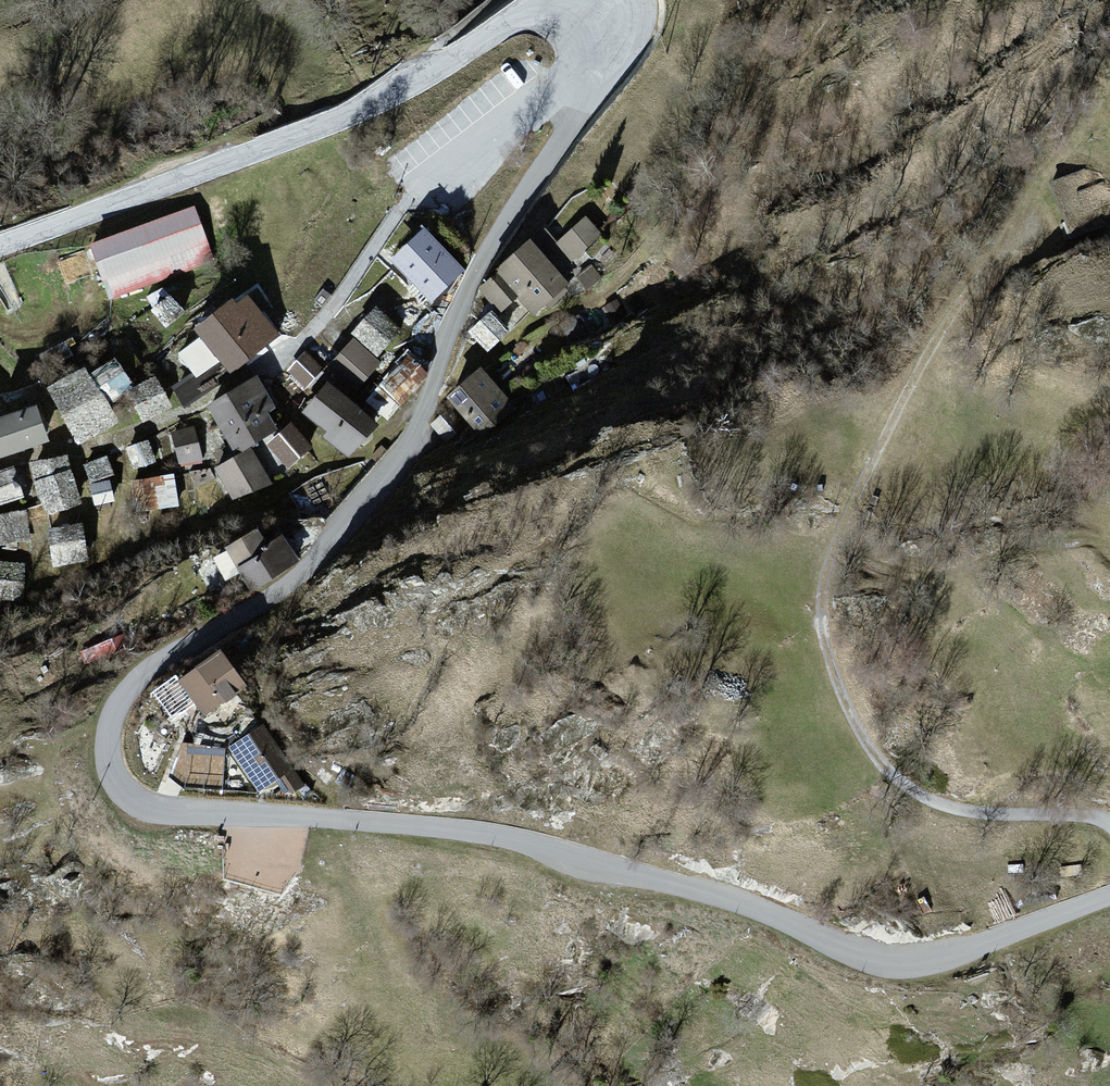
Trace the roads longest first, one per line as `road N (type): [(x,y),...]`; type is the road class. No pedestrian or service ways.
road 1 (unclassified): [(609,13),(620,50),(614,70),(484,257),(403,457),(283,591),(153,664),(120,700),(107,738),(113,773),(128,797),(155,811),(502,835),(731,898),(889,963),(966,951),(1109,897)]
road 2 (tertiary): [(0,245),(328,125),(417,84),(534,7),(581,2),(609,13)]
road 3 (track): [(1109,826),(1097,816),(965,813),(910,792),(862,739),(823,633),(821,584),(837,526),(853,500)]
road 4 (residential): [(609,13),(561,81),(413,195),(319,322),(260,371)]
road 5 (track): [(853,500),(1014,242)]

